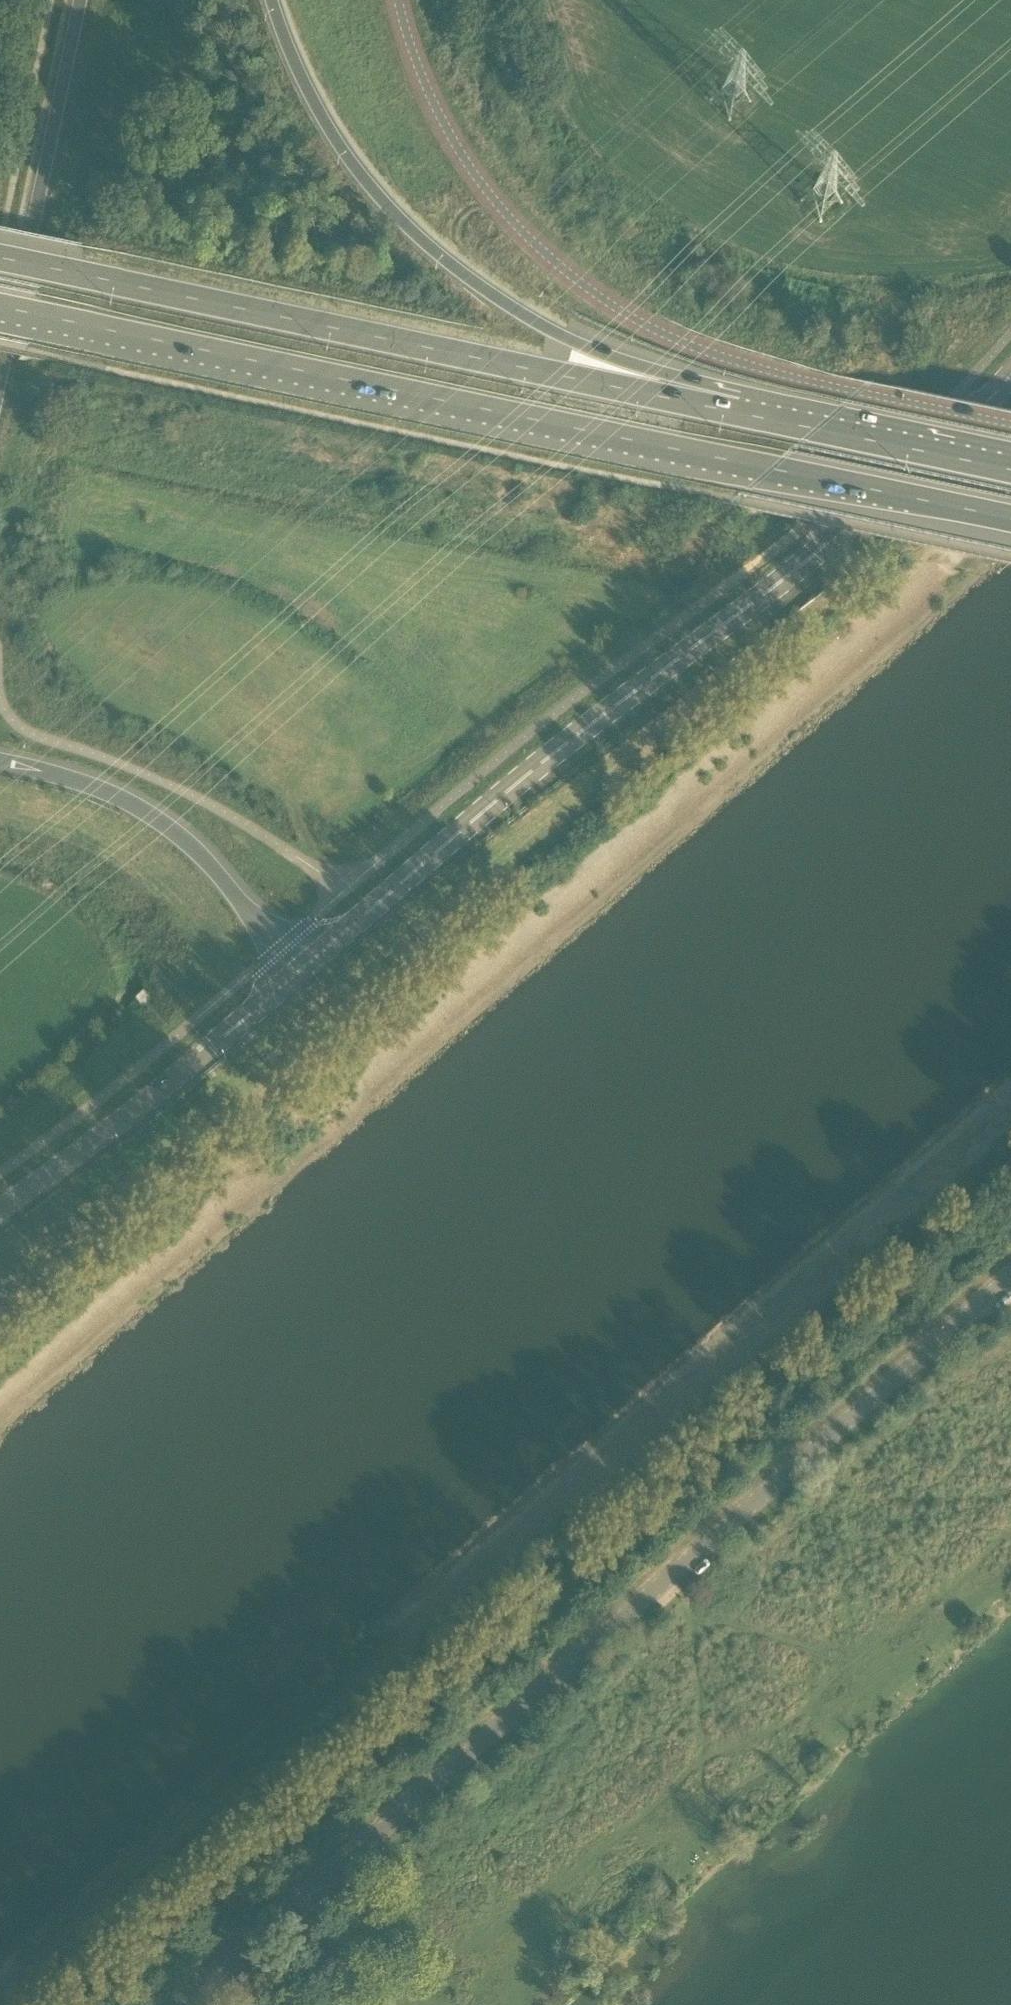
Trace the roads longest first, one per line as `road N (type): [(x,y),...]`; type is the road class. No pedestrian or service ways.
road 1 (unclassified): [(181,2004),(1010,1268)]
road 2 (trunk): [(0,306),(1010,520)]
road 3 (secondary): [(301,970),(534,772),(834,540),(1010,377)]
road 4 (unclassified): [(1010,424),(709,354),(598,296),(534,245),(481,185),(425,83),(400,0)]
road 5 (trunk): [(738,413),(0,260)]
road 6 (trunk): [(738,413),(547,328),(429,246),(375,190),(325,119),(273,0)]
road 7 (tertiary): [(0,1214),(144,1106),(301,970)]
road 8 (trunk): [(301,970),(199,853),(156,817),(104,790),(0,761)]
road 9 (trunk): [(75,0),(0,358)]
road 10 (trunk): [(1010,470),(738,413)]

